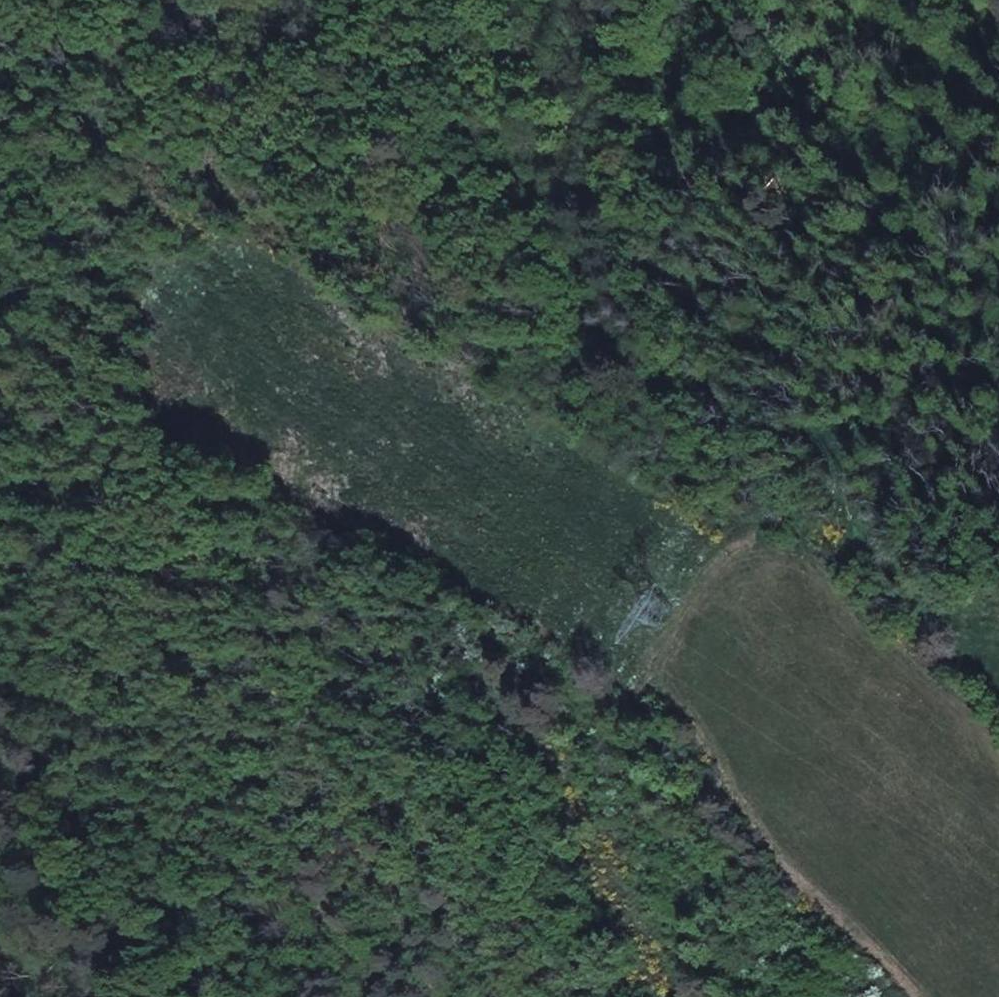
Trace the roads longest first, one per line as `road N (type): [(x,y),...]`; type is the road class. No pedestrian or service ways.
road 1 (track): [(794,477),(905,580),(998,698)]

